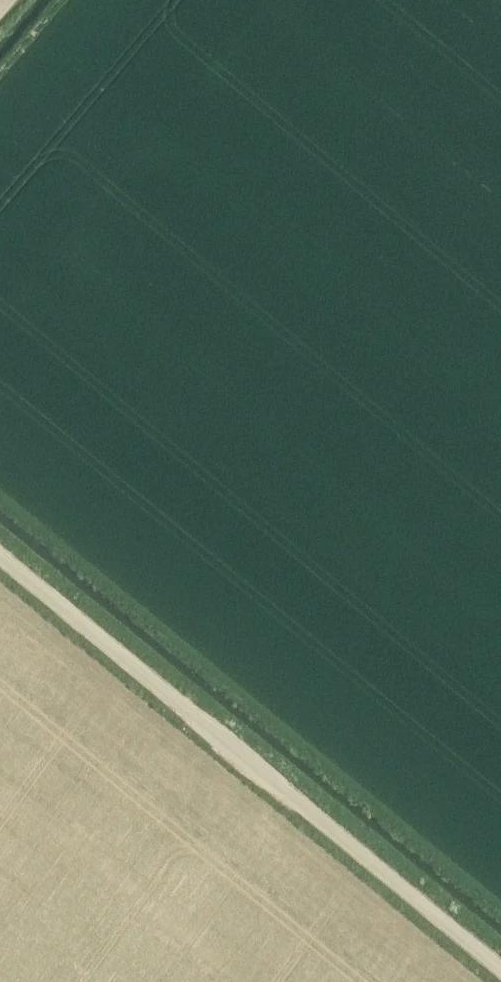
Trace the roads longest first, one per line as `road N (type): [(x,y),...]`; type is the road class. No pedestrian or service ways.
road 1 (unclassified): [(500,976),(0,568)]

